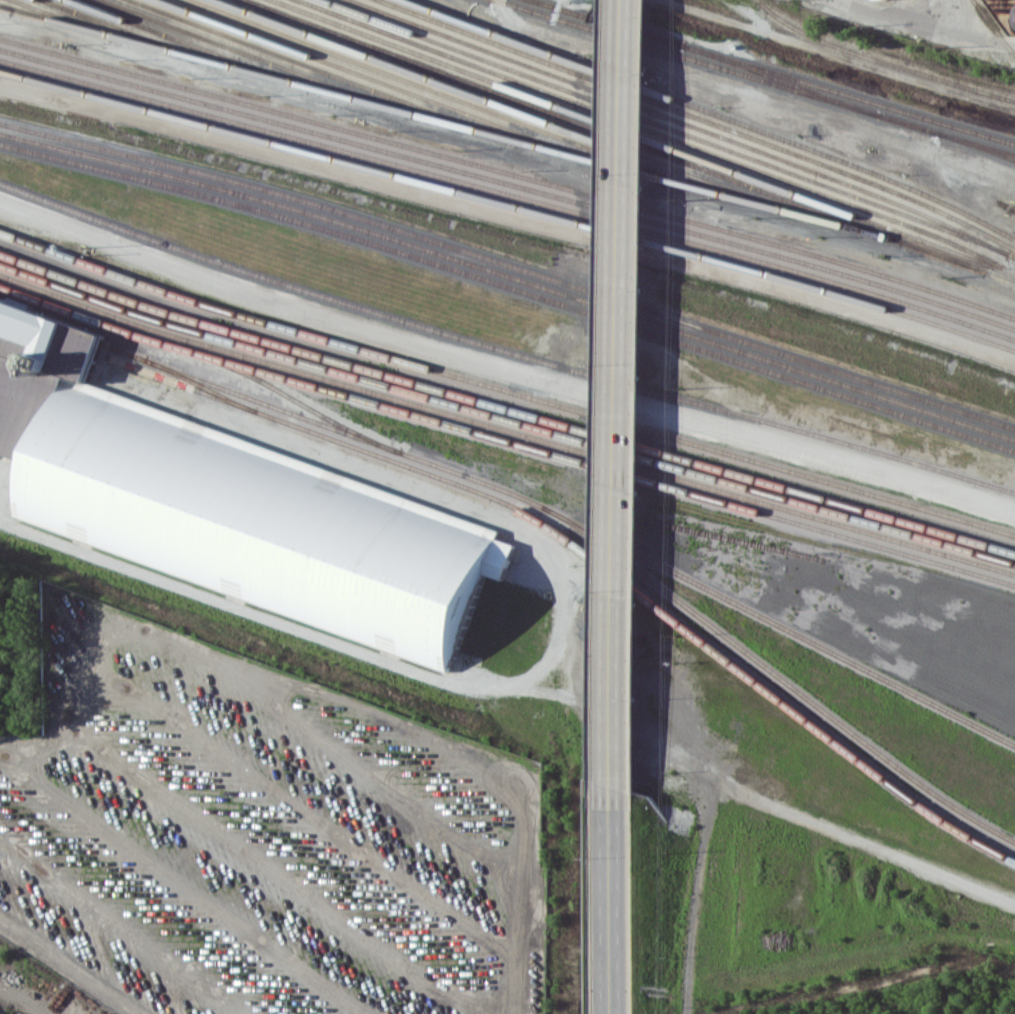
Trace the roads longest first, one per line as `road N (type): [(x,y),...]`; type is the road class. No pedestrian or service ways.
road 1 (secondary): [(631,0),(613,1013)]

